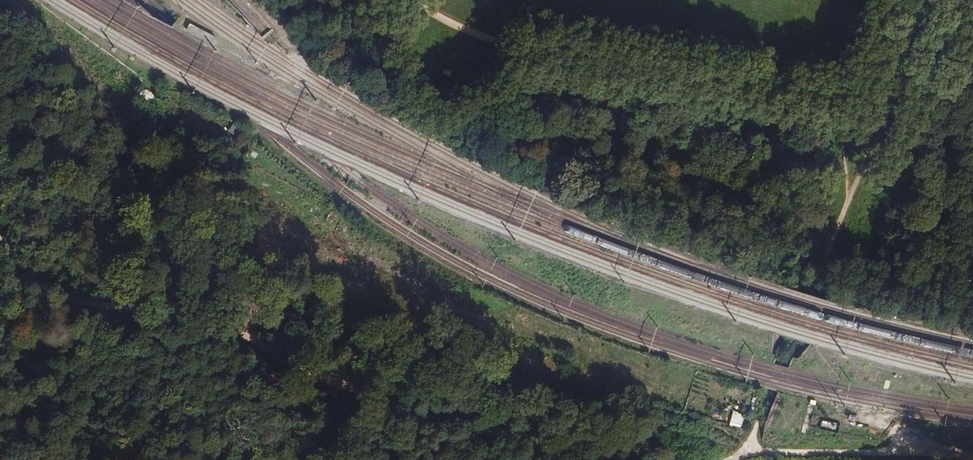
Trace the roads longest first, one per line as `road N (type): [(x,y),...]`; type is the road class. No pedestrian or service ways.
road 1 (track): [(609,459),(431,418),(335,385),(203,320),(62,296),(0,233)]
road 2 (track): [(972,456),(748,453),(730,459)]

